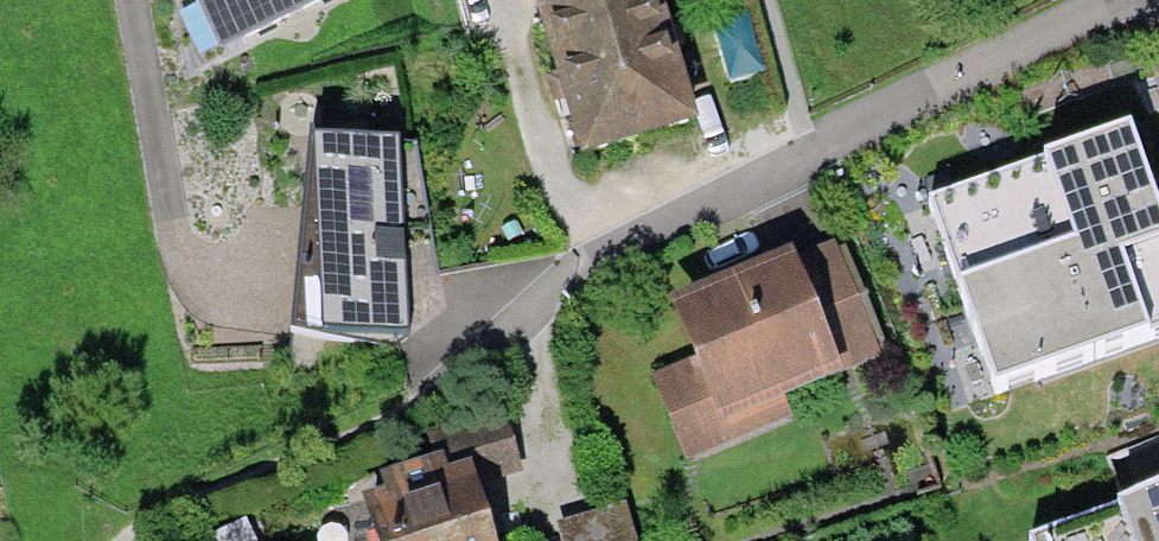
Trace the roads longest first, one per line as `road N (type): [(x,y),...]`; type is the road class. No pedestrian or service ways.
road 1 (residential): [(815,154),(539,281),(403,406)]
road 2 (residential): [(1141,0),(815,154)]
road 3 (residential): [(769,0),(815,154)]

